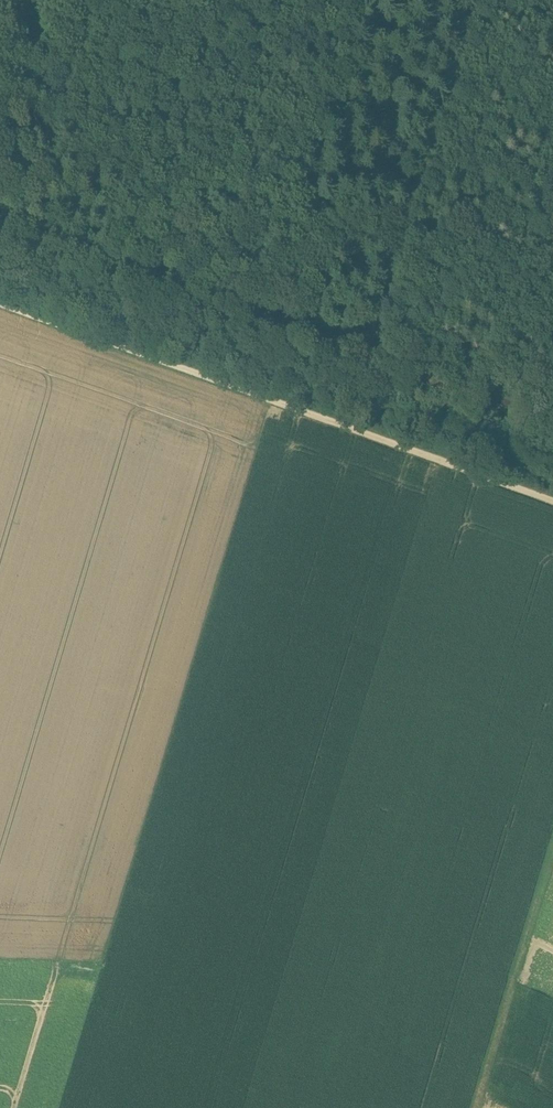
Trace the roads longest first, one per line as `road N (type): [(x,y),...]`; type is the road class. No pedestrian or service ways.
road 1 (track): [(0,298),(552,500)]
road 2 (track): [(552,414),(0,216)]
road 3 (track): [(366,347),(483,0)]

